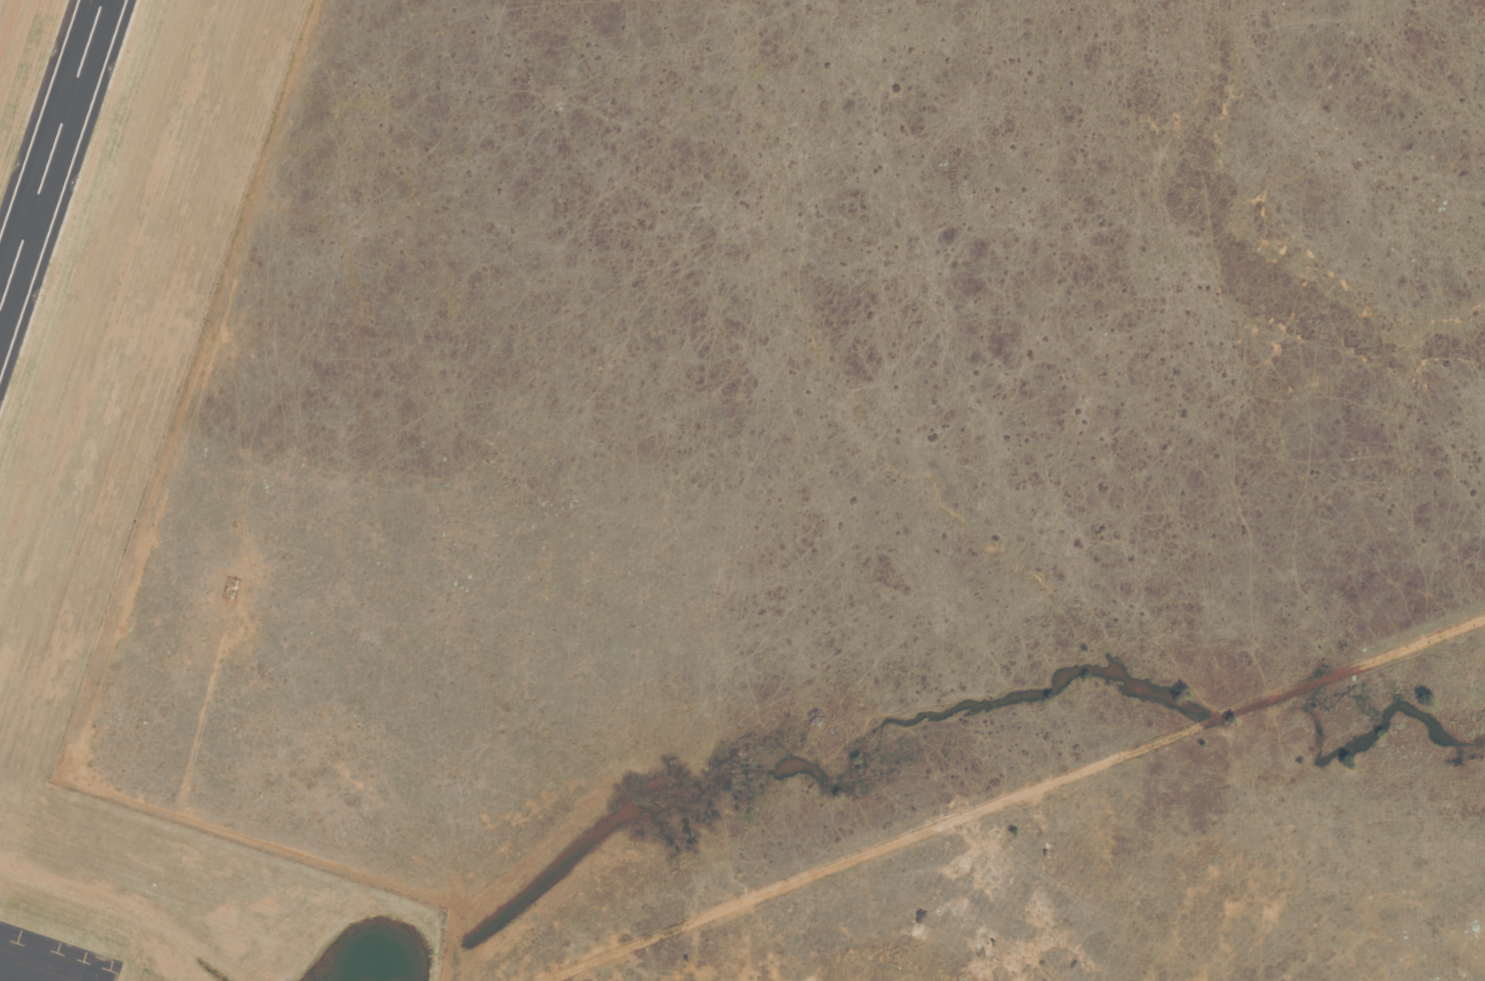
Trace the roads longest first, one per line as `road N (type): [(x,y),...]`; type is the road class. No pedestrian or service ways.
road 1 (track): [(550,980),(1484,618)]

